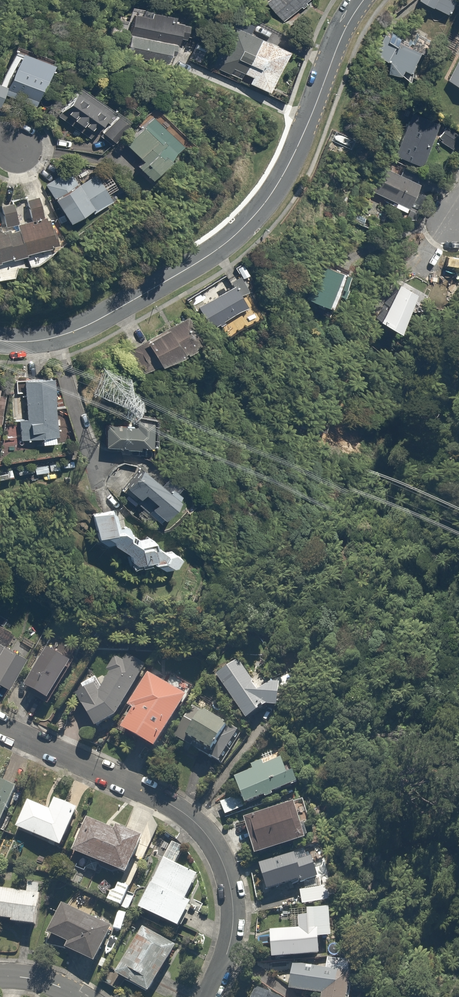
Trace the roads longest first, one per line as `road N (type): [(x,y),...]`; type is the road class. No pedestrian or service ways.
road 1 (residential): [(0,342),(72,332),(215,256),(292,148),(347,0)]
road 2 (residential): [(204,996),(229,927),(225,870),(204,829),(0,733)]

